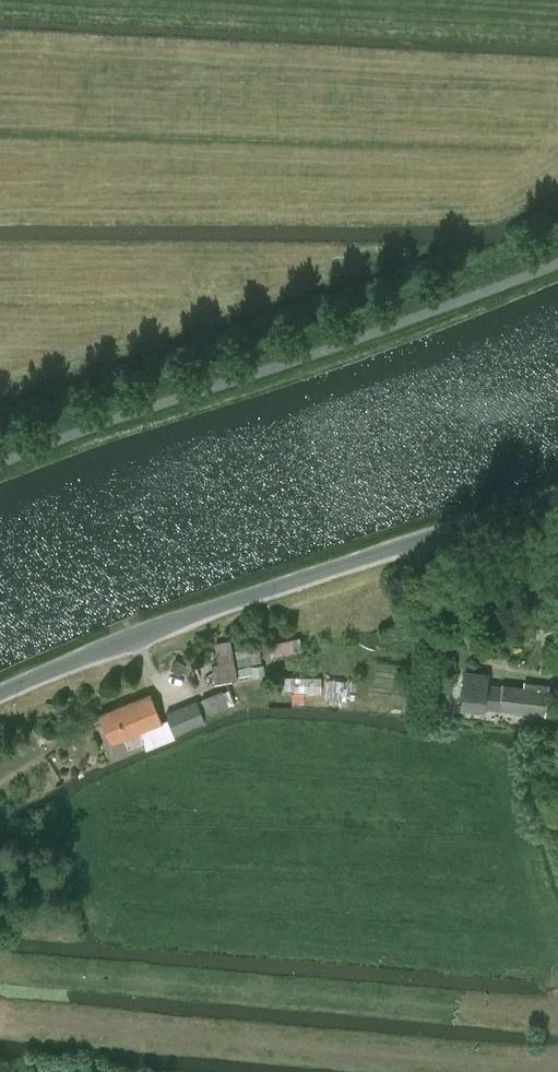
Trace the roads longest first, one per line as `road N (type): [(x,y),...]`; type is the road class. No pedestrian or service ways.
road 1 (unclassified): [(0,700),(248,597),(557,494)]

